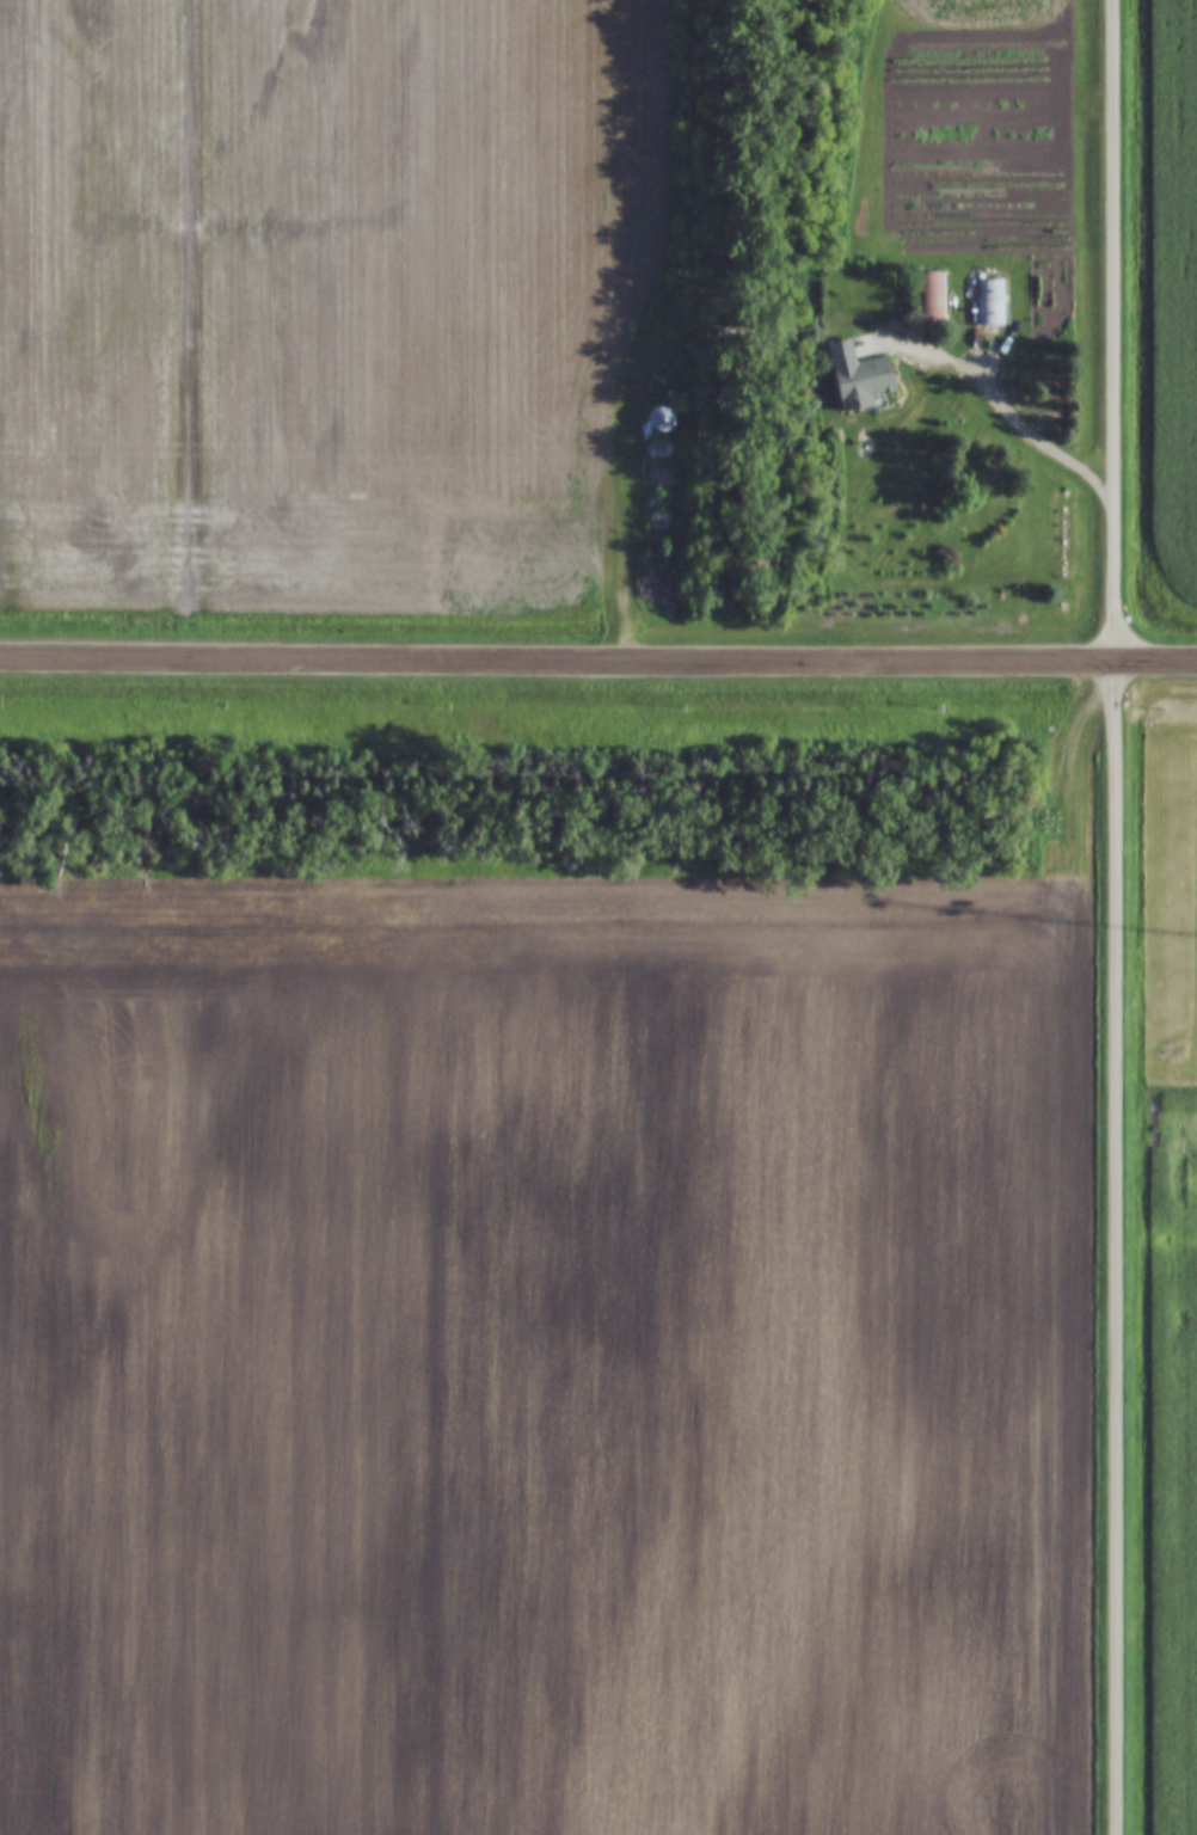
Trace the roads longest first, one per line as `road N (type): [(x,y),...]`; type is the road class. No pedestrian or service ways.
road 1 (residential): [(1115,1834),(1111,0)]
road 2 (tertiary): [(0,653),(1196,657)]

